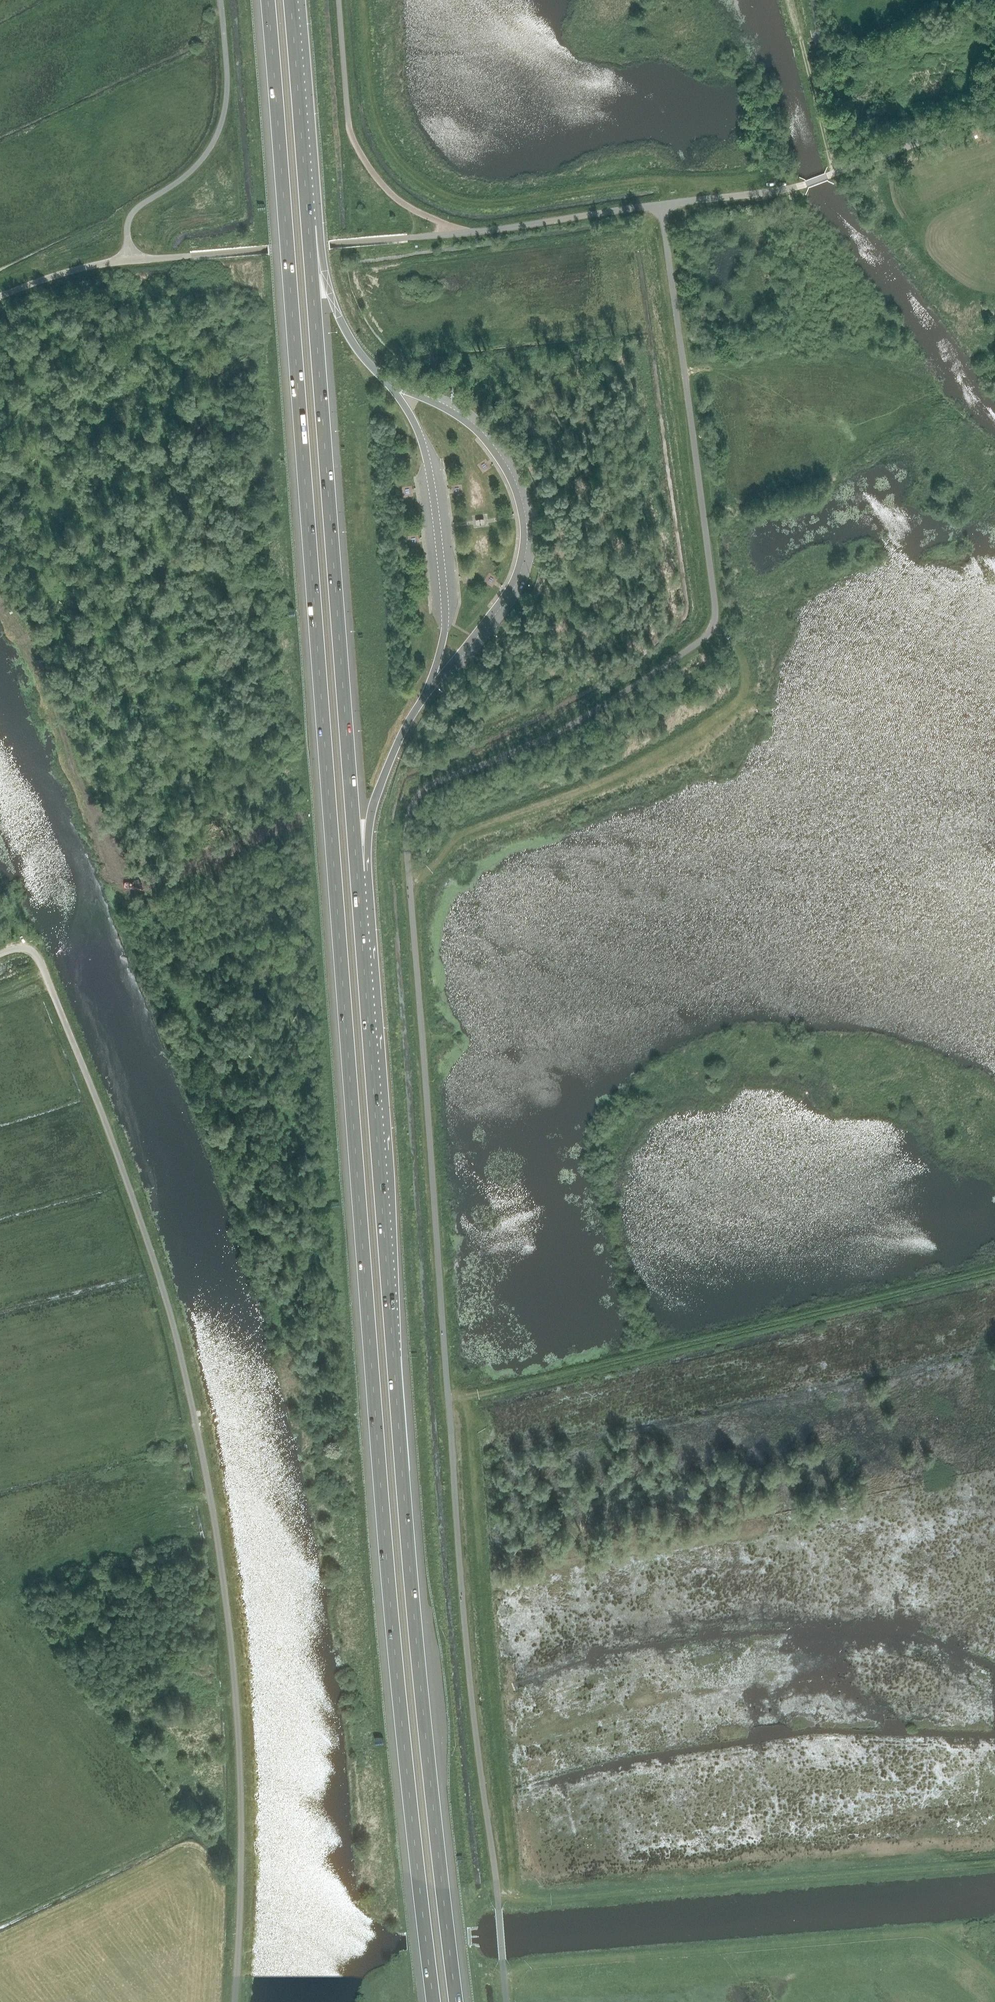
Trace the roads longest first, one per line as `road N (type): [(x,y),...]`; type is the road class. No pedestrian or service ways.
road 1 (motorway): [(266,0),(396,1674),(431,2001)]
road 2 (unclassified): [(503,1972),(460,1570),(407,833),(415,800),(432,784),(590,713)]
road 3 (motorway): [(459,2001),(421,1675),(358,868)]
road 4 (unclassified): [(233,2001),(241,1885),(236,1726),(201,1459),(153,1271),(56,1013),(34,983),(0,975)]
road 5 (motorway): [(358,868),(307,226)]
road 6 (unclassified): [(661,204),(715,612),(700,641),(590,713)]
road 7 (unclassified): [(129,260),(457,234),(661,204)]
road 8 (unclassified): [(129,260),(130,218),(199,163),(222,123),(228,99),(221,0)]
road 9 (motorway): [(307,226),(289,0)]
road 10 (motorway): [(358,868),(388,768),(426,696)]
road 11 (motorway): [(389,385),(342,326),(307,226)]
road 12 (unclassified): [(661,204),(799,187),(836,174)]
road 13 (unclassified): [(994,113),(836,174)]
road 14 (unclassified): [(0,296),(129,260)]

